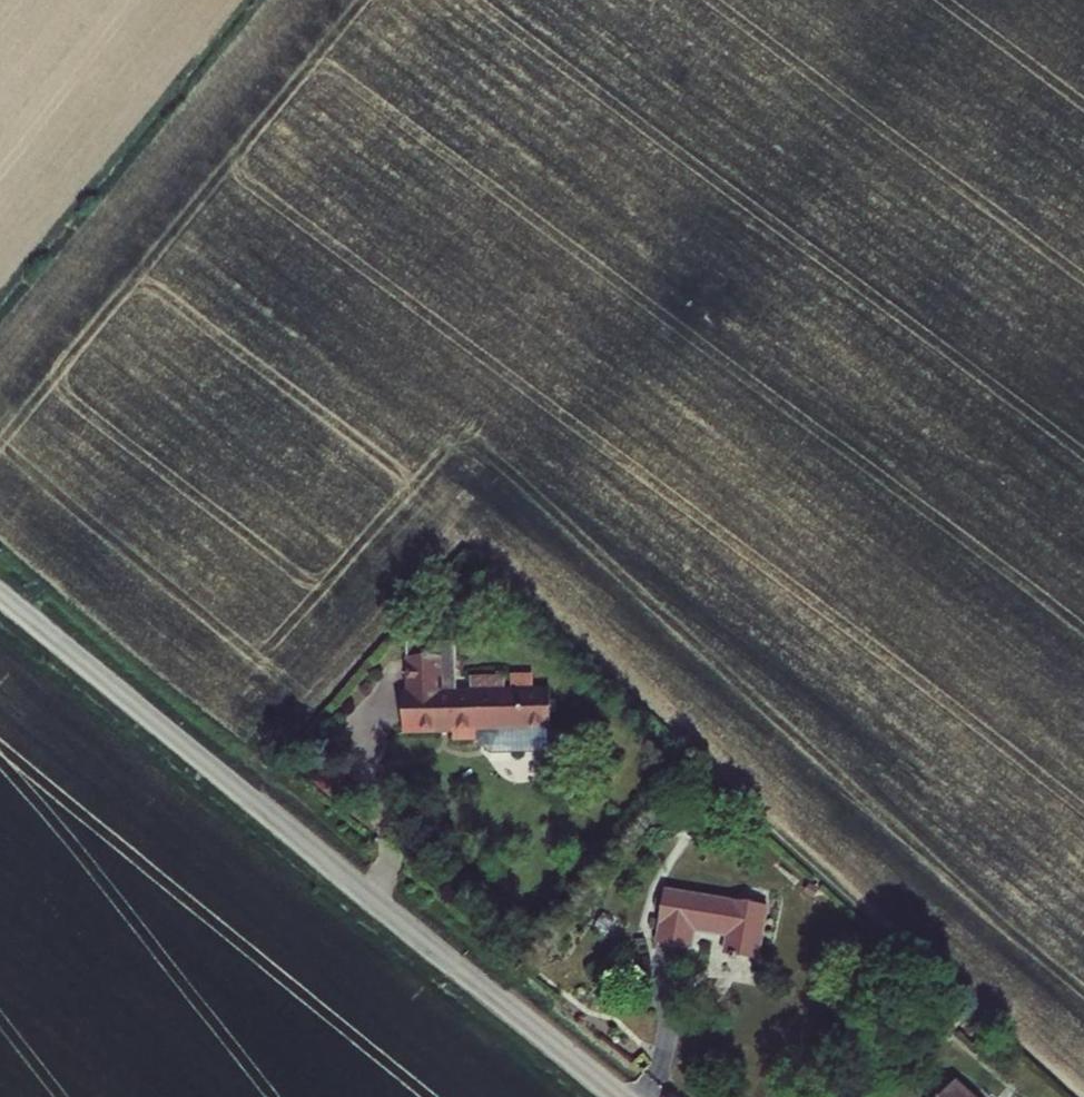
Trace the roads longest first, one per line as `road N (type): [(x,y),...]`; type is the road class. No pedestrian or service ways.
road 1 (unclassified): [(618,1096),(0,578)]

